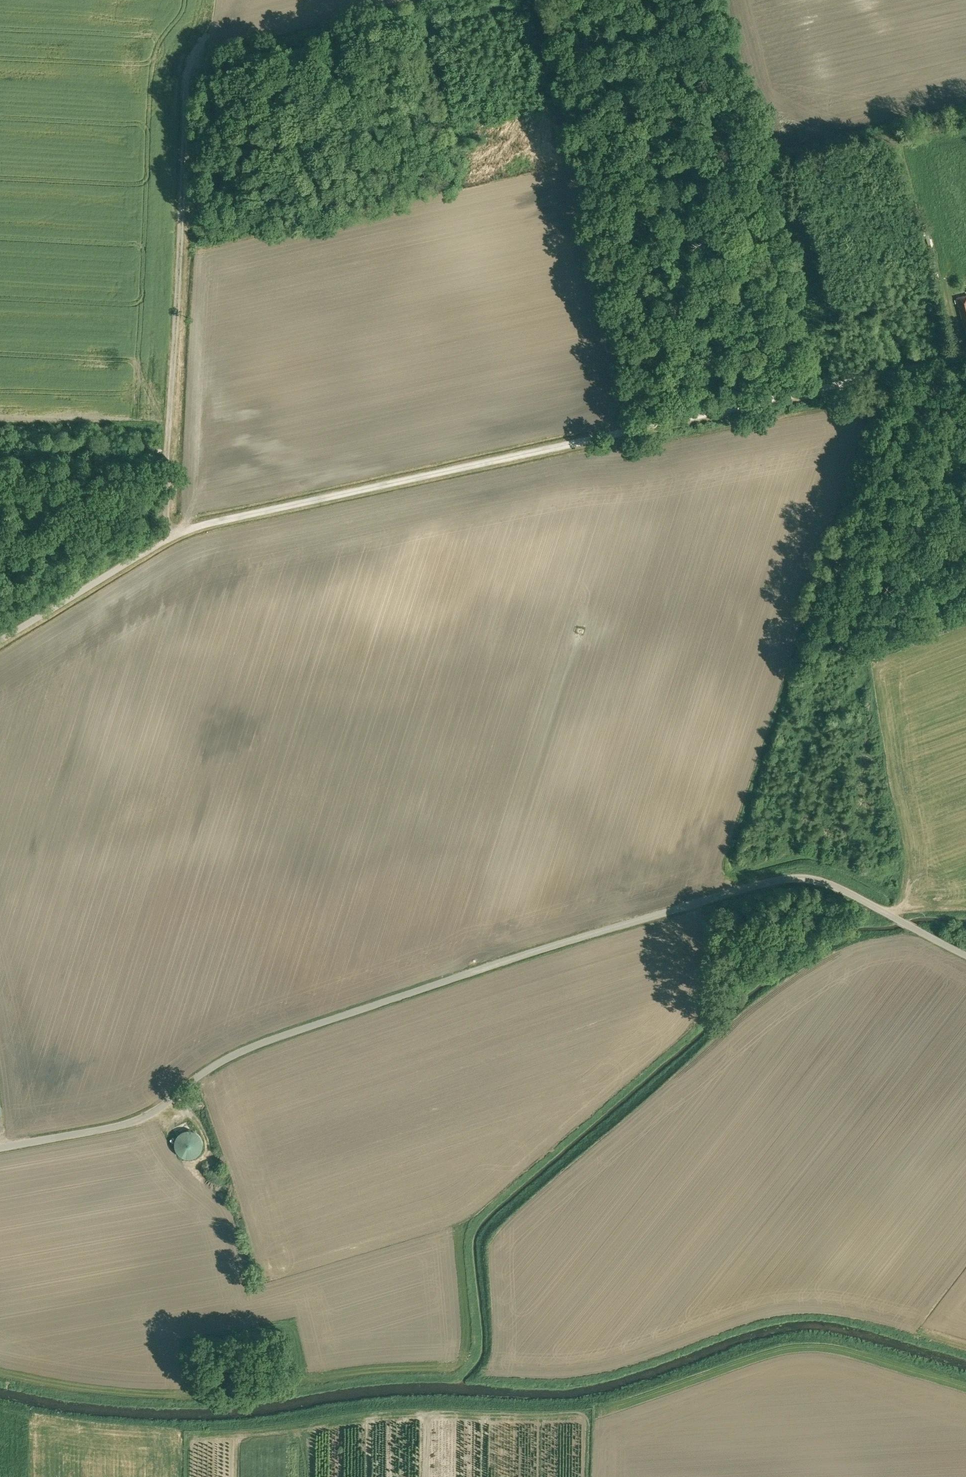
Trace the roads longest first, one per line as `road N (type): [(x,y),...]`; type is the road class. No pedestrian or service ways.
road 1 (unclassified): [(965,958),(834,888),(788,880),(507,961),(258,1046),(219,1063),(131,1125),(0,1148)]
road 2 (unclassified): [(0,640),(171,536),(203,526),(965,355)]
road 3 (track): [(171,536),(190,42)]

